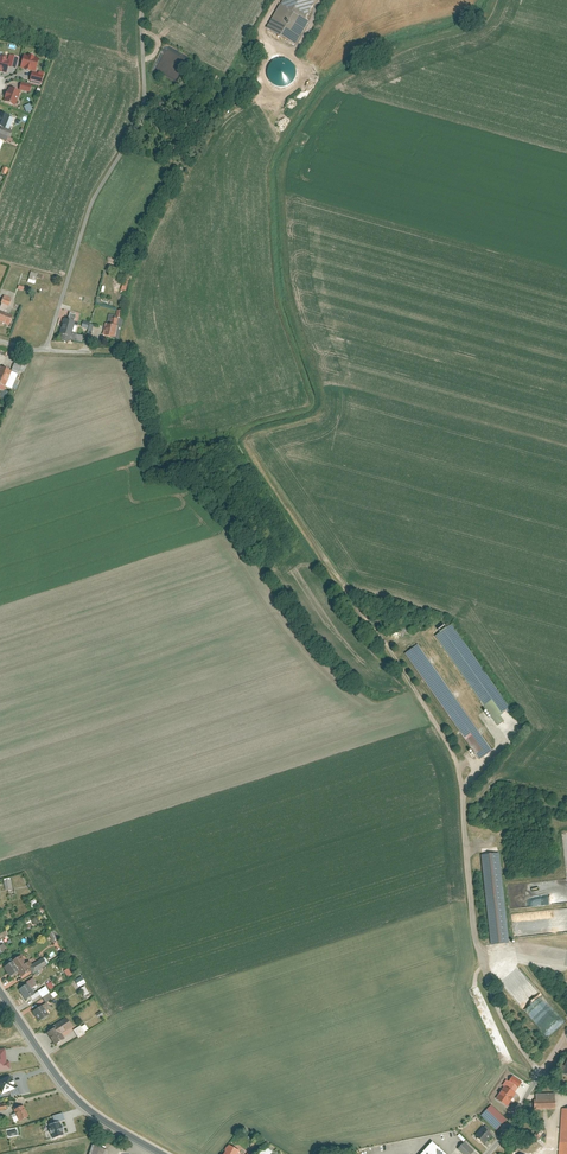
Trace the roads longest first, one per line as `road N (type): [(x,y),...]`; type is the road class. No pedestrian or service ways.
road 1 (track): [(347,593),(454,758),(475,933),(514,1038)]
road 2 (residential): [(146,0),(140,118),(92,203),(47,350)]
road 3 (tertiary): [(0,992),(75,1098),(161,1153)]

